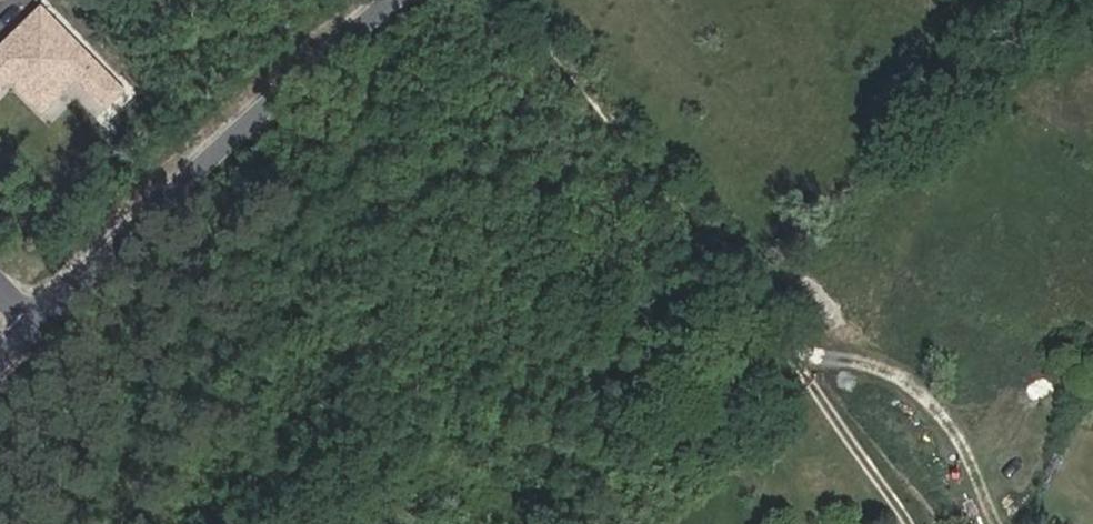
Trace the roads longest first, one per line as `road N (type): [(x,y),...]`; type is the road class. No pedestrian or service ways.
road 1 (unclassified): [(391,0),(340,37),(46,306)]

